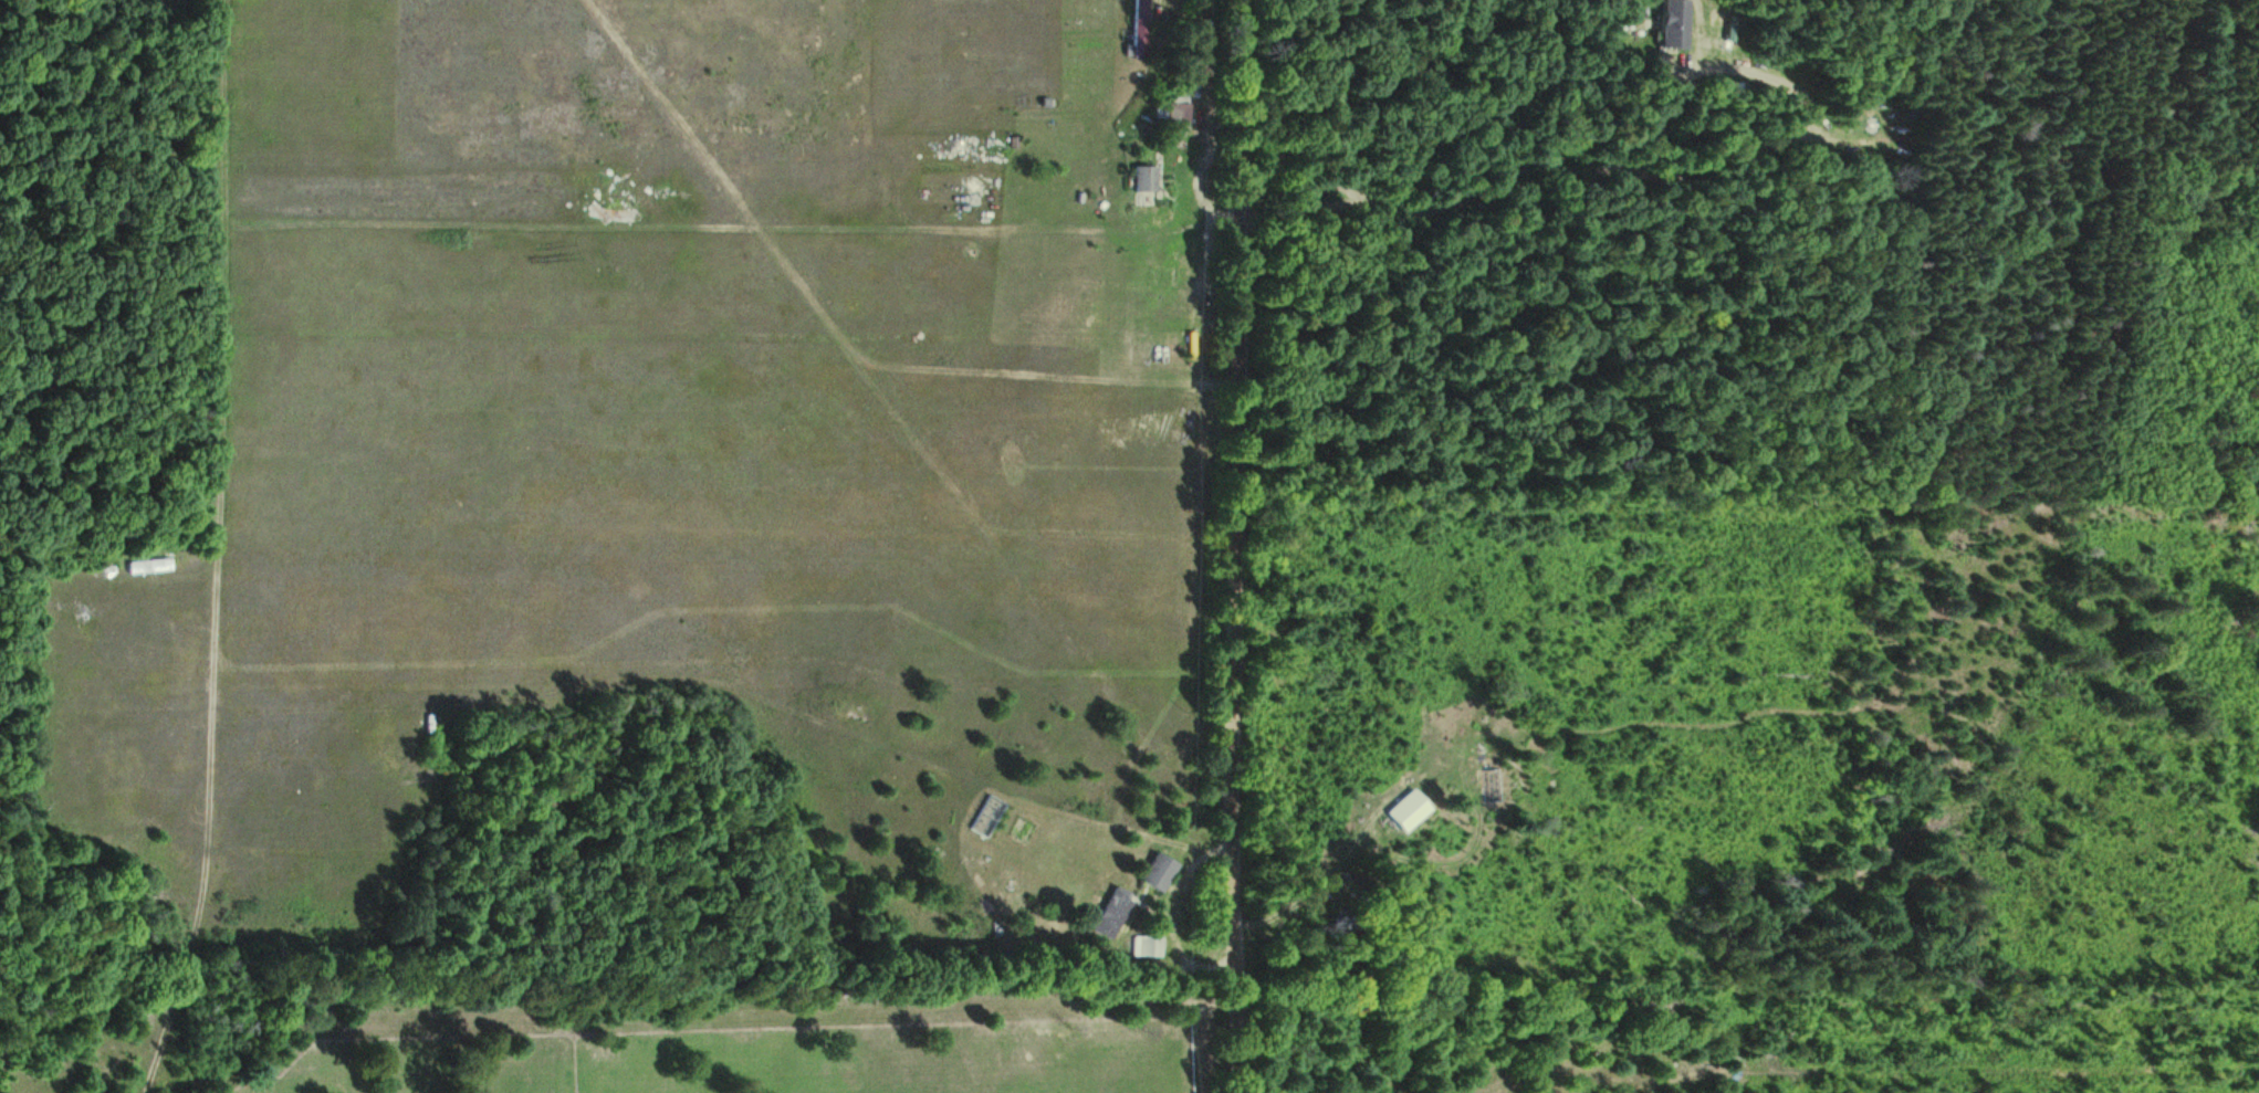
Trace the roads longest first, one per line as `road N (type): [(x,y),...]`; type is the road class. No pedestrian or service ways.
road 1 (residential): [(1242,1092),(1246,0)]

